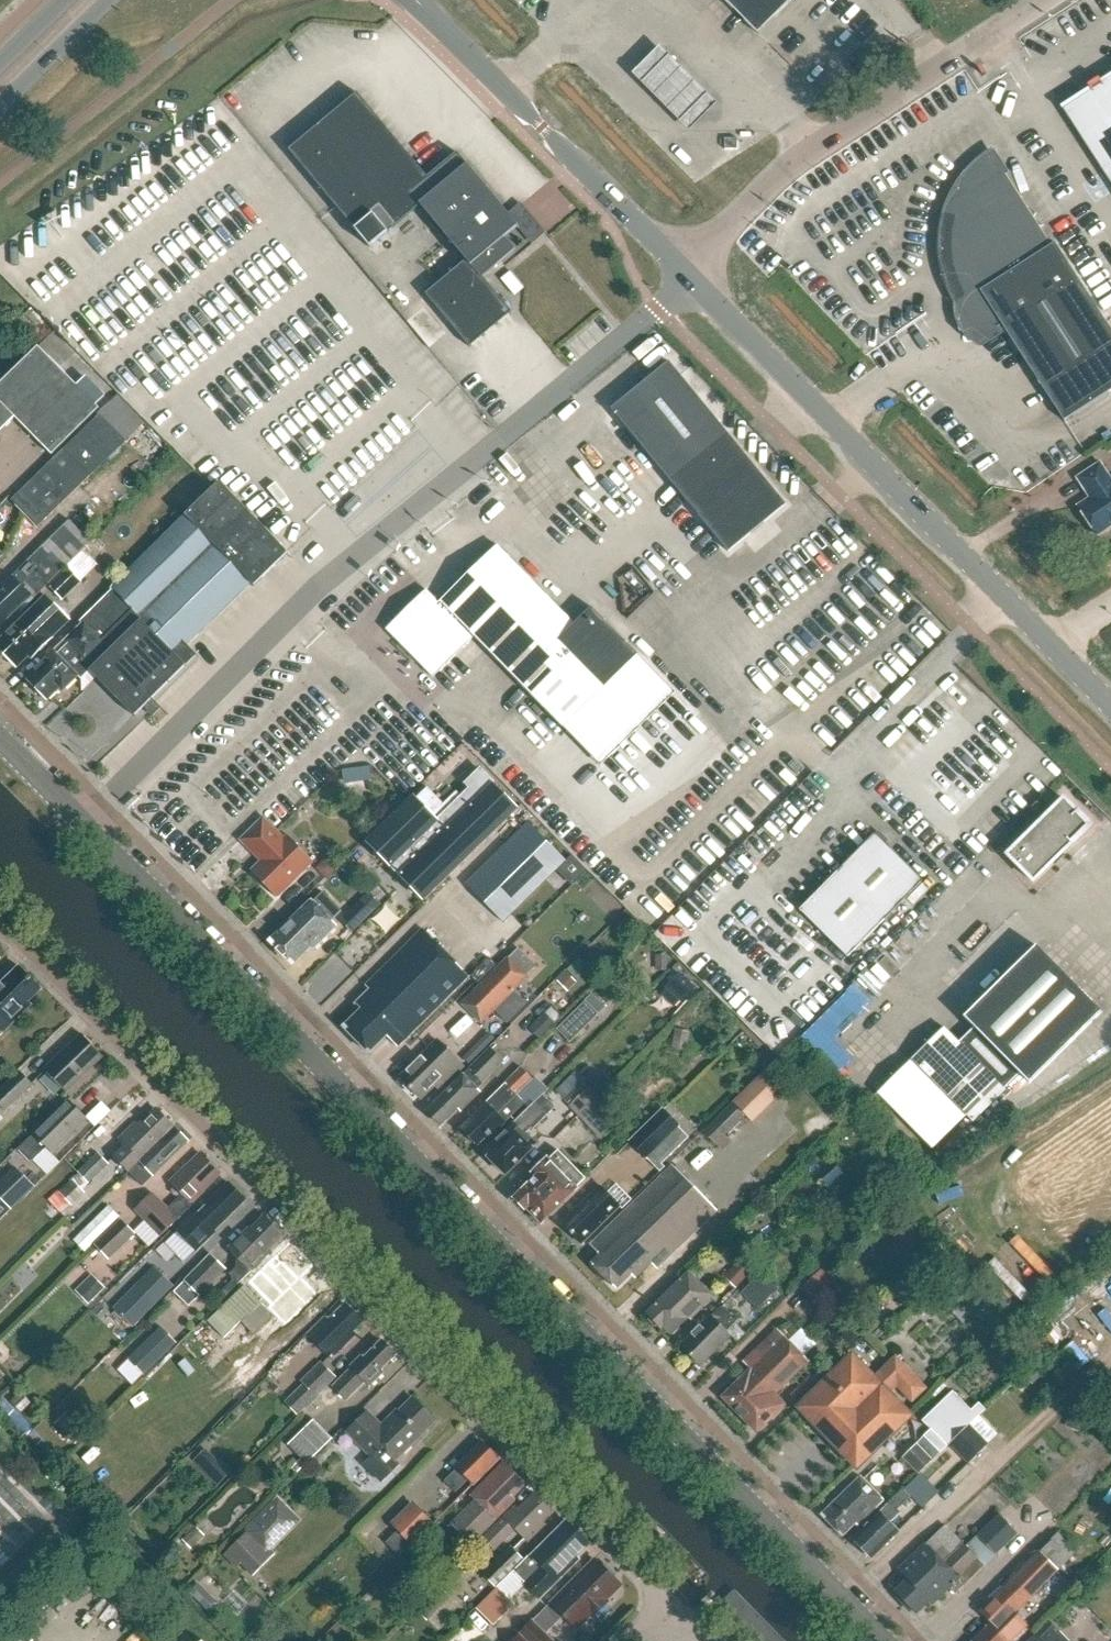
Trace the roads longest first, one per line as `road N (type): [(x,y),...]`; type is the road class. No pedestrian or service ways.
road 1 (secondary): [(882,1640),(87,828)]
road 2 (residential): [(673,1605),(0,918)]
road 3 (residential): [(87,828),(324,581),(628,329),(690,262)]
road 4 (tertiary): [(1110,712),(996,600),(690,262)]
road 5 (unclassified): [(690,262),(777,176),(1043,0)]
road 6 (tertiary): [(690,262),(412,0)]
road 7 (primary): [(0,107),(110,0)]
road 8 (secondary): [(87,828),(0,740)]

